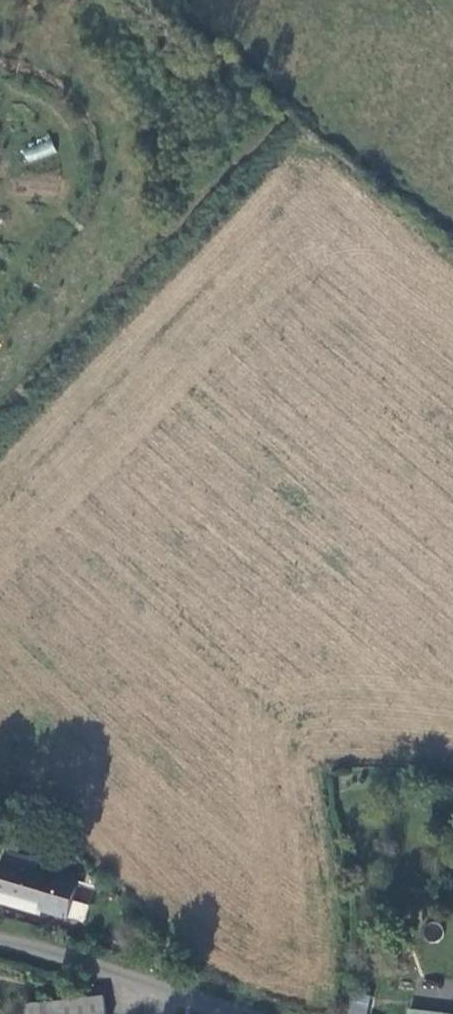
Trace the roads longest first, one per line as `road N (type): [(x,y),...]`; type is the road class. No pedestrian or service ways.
road 1 (unclassified): [(0,943),(230,1013)]

